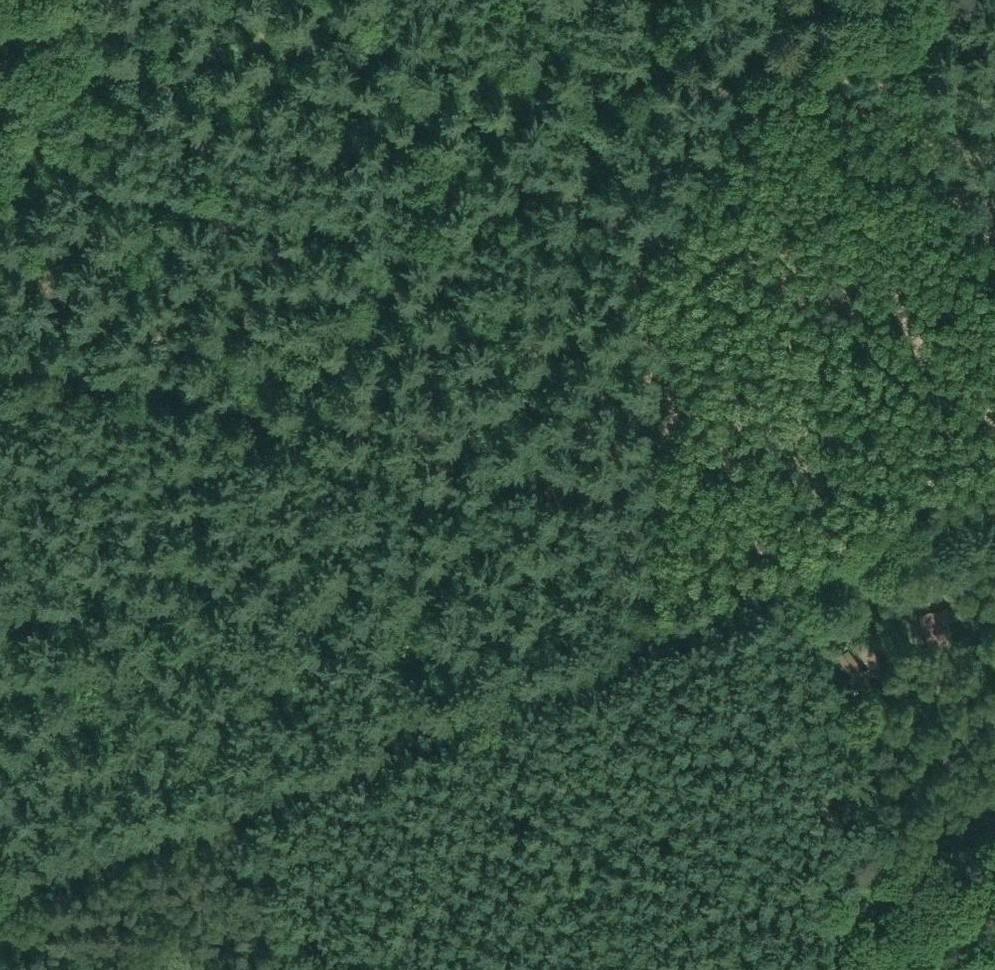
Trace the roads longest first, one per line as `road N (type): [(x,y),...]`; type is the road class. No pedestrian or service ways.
road 1 (track): [(0,925),(994,511)]

